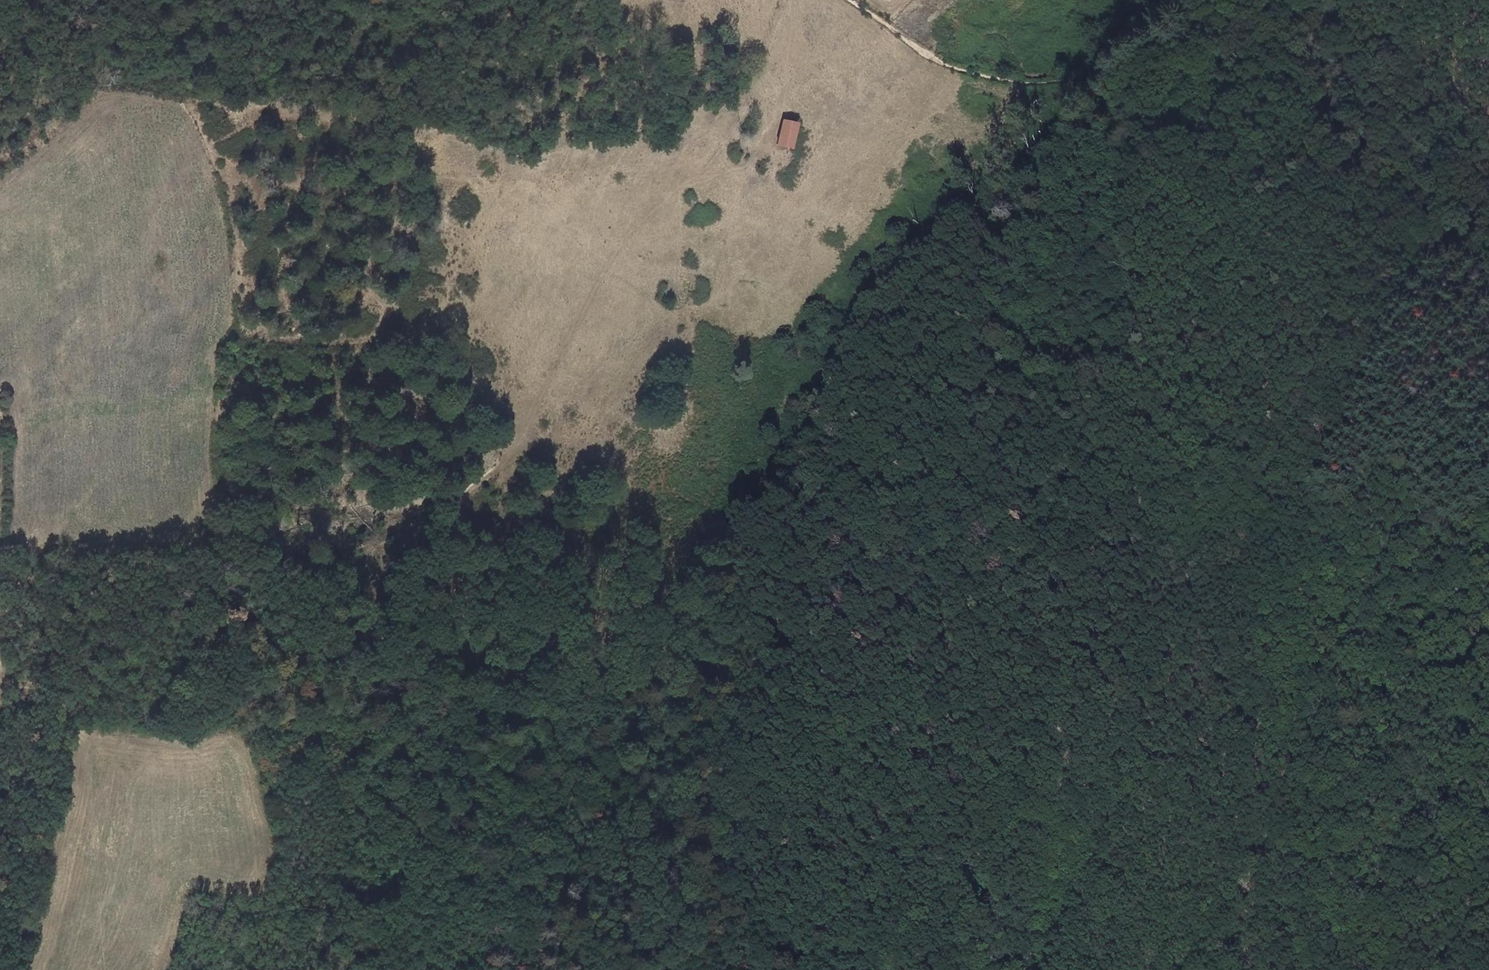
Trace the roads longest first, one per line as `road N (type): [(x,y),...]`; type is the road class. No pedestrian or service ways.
road 1 (track): [(1351,16),(1162,55),(1108,85),(1025,84),(929,57),(851,0)]

